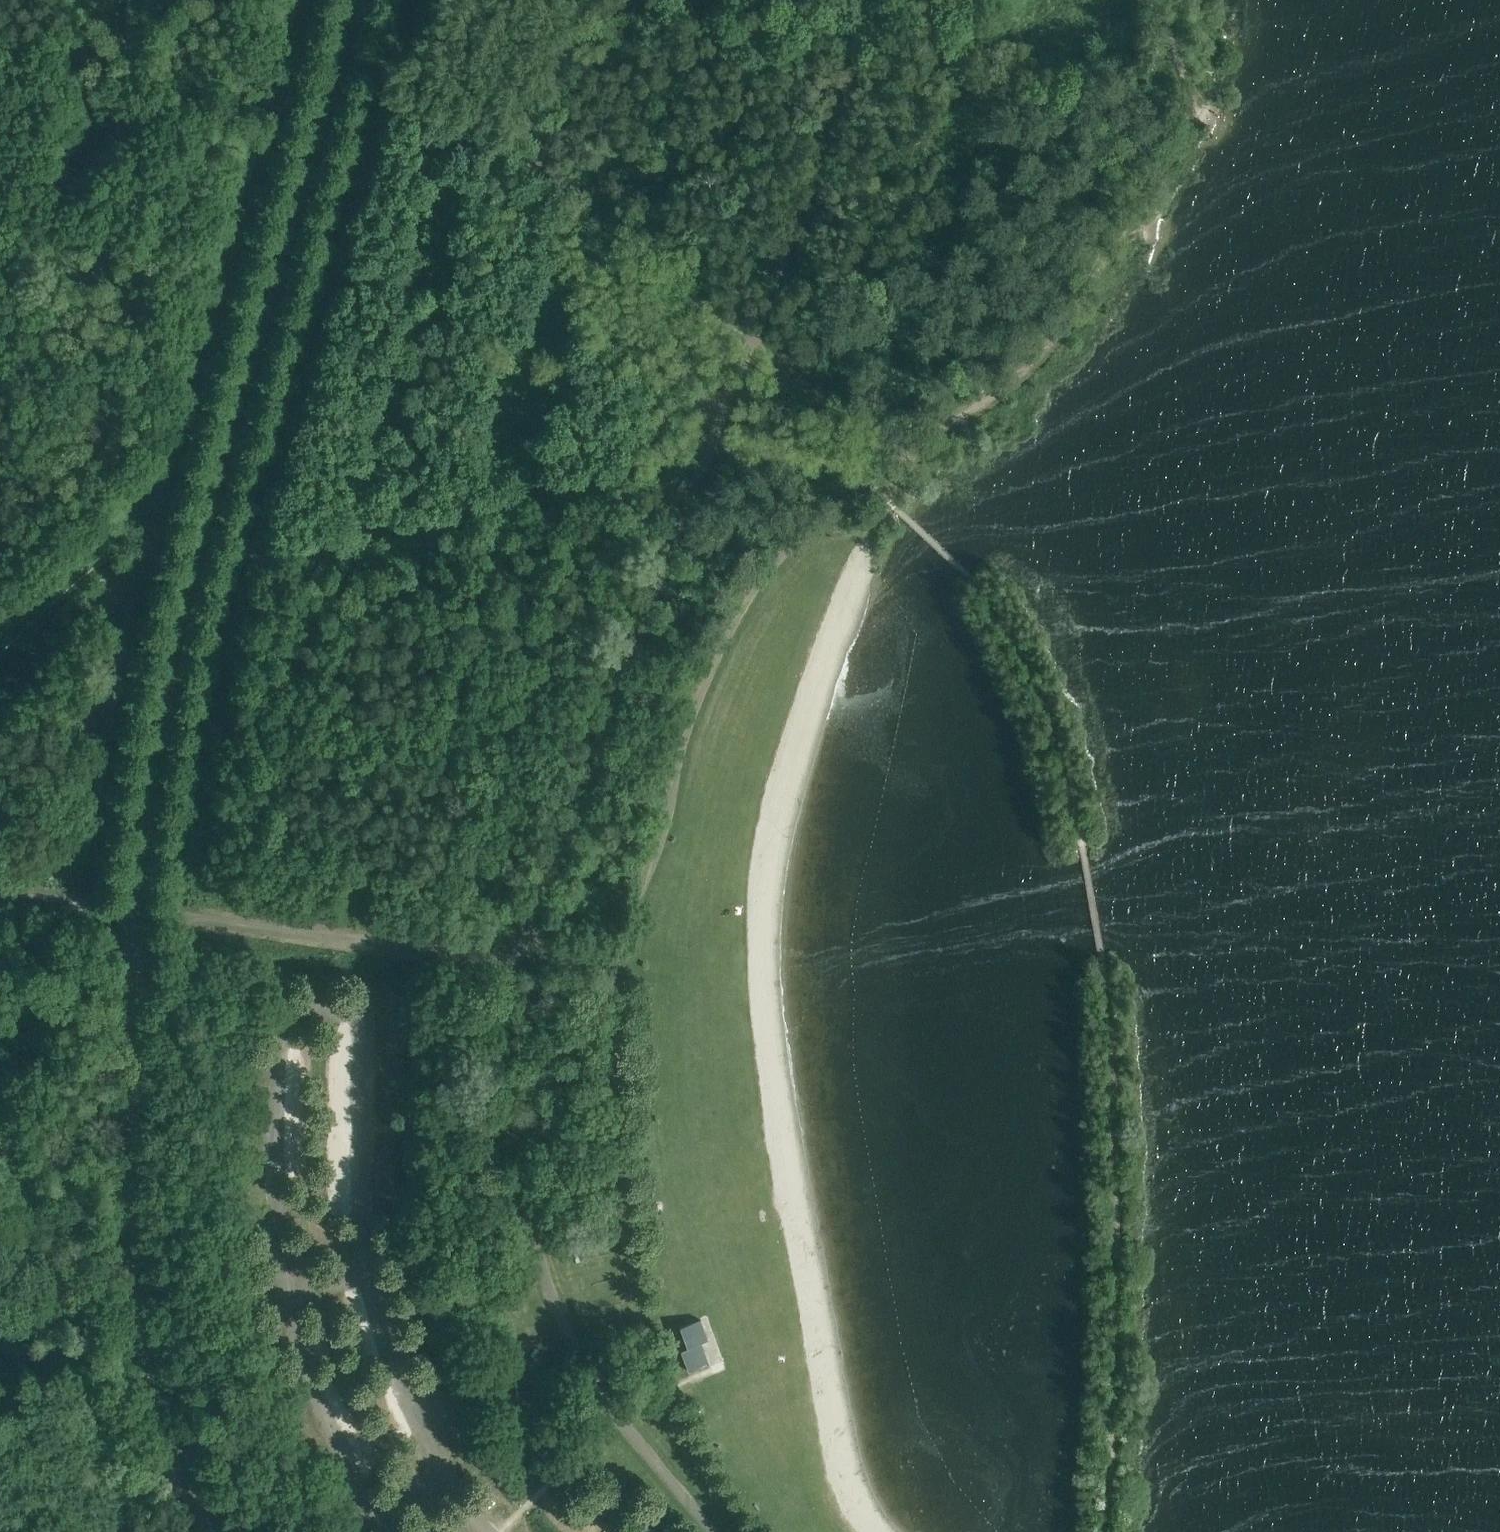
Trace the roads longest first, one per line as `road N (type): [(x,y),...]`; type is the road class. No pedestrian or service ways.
road 1 (unclassified): [(210,1531),(154,1369),(137,1288),(127,1133),(136,912),(179,659),(353,0)]

